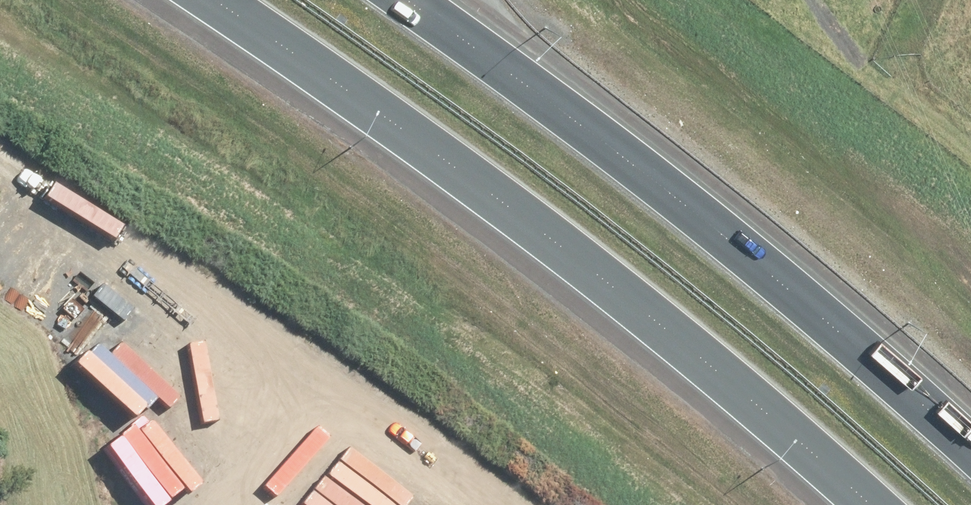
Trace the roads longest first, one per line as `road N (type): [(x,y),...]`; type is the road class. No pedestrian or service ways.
road 1 (motorway): [(872,504),(800,438),(569,257),(211,0)]
road 2 (motorway): [(400,0),(633,166),(856,344),(970,449)]

